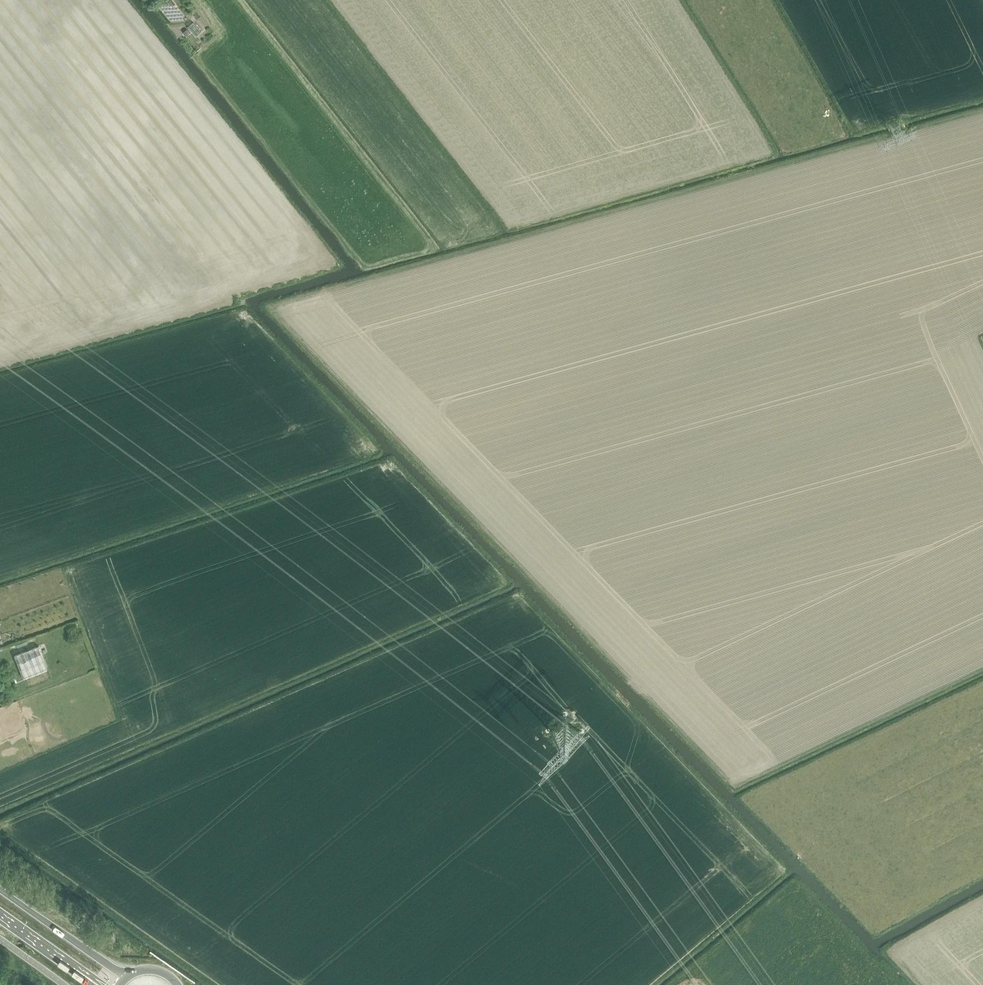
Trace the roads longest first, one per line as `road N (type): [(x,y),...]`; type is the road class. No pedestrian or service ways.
road 1 (primary): [(128,977),(0,889)]

